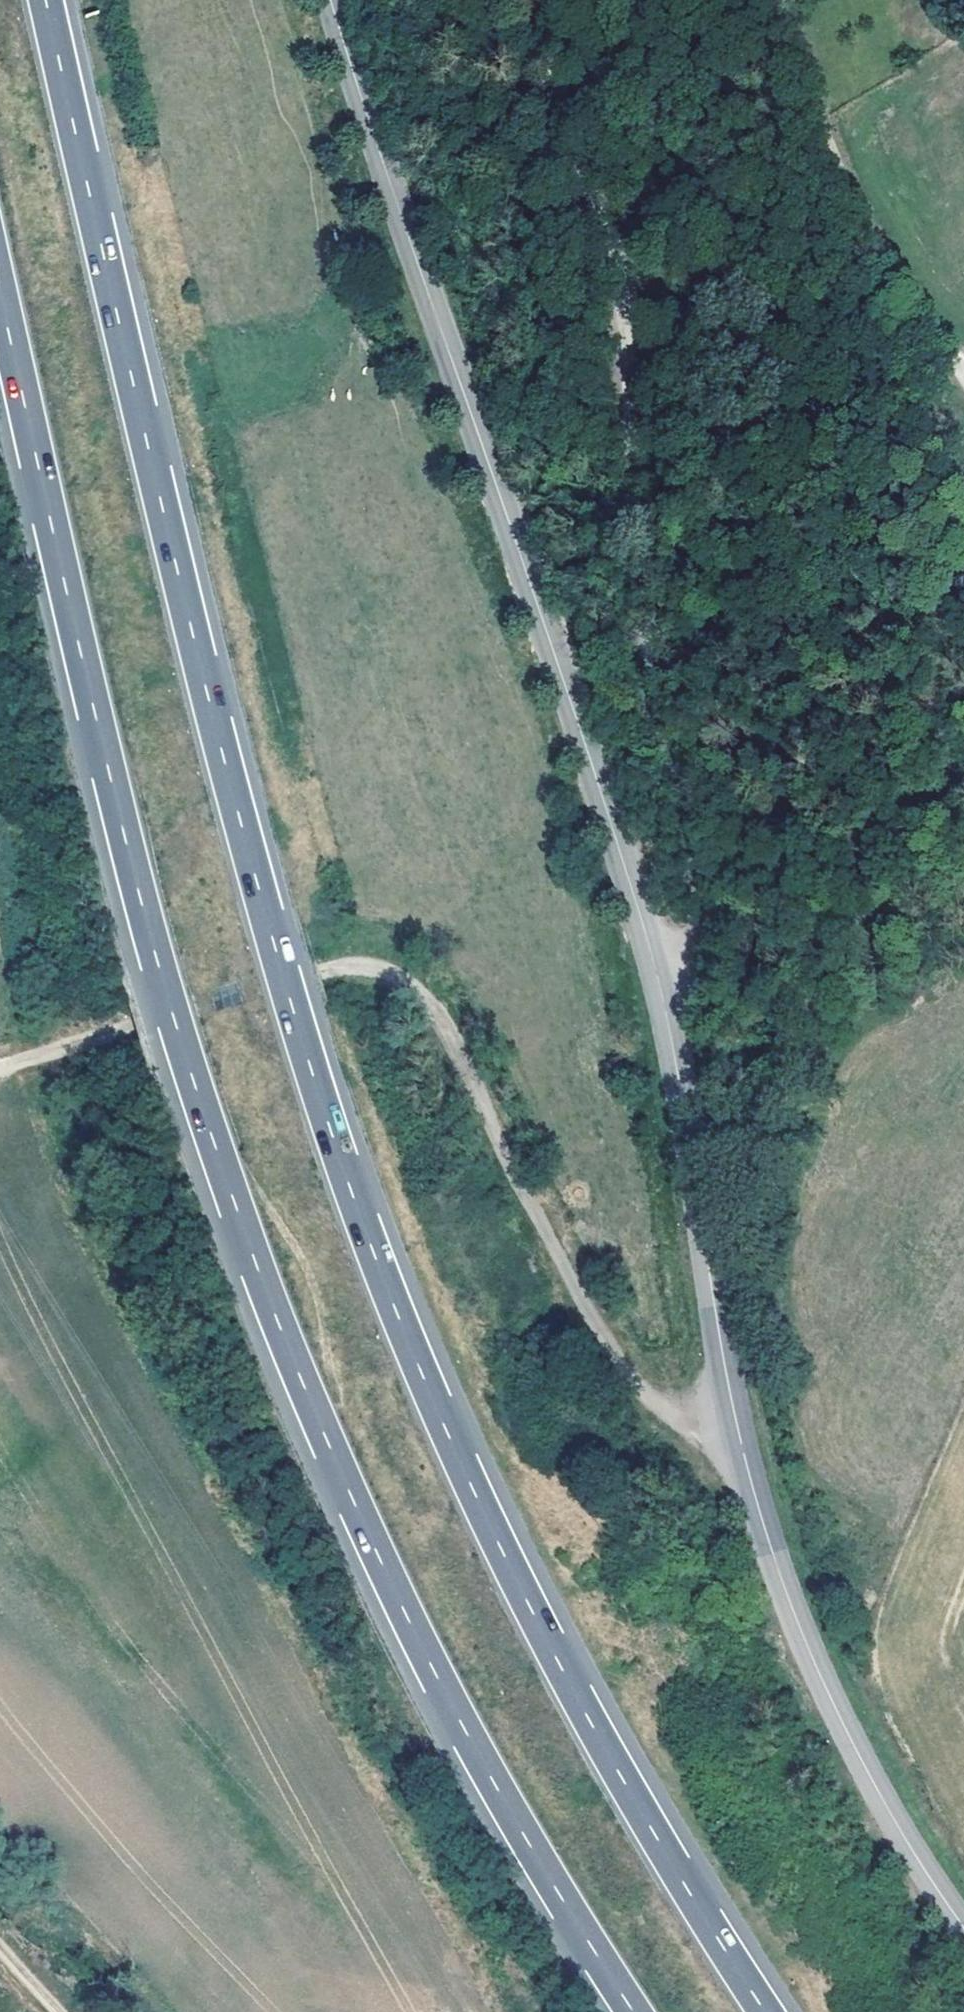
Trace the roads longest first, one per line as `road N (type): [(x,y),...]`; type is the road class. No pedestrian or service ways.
road 1 (motorway): [(767,2011),(647,1824),(545,1635),(396,1313),(338,1157),(212,718),(44,0)]
road 2 (motorway): [(0,304),(59,575),(212,1138),(371,1539),(527,1843),(637,2011)]
road 3 (secondary): [(661,996),(329,0)]
road 4 (unclassified): [(532,0),(616,273),(650,673),(704,896),(690,956),(661,996)]
road 5 (track): [(739,1443),(677,1431),(571,1268),(403,964),(332,964),(0,1076)]
road 6 (secondary): [(963,1929),(844,1731),(756,1510),(725,1381),(661,996)]
road 7 (unclassified): [(963,364),(887,279),(776,0)]

